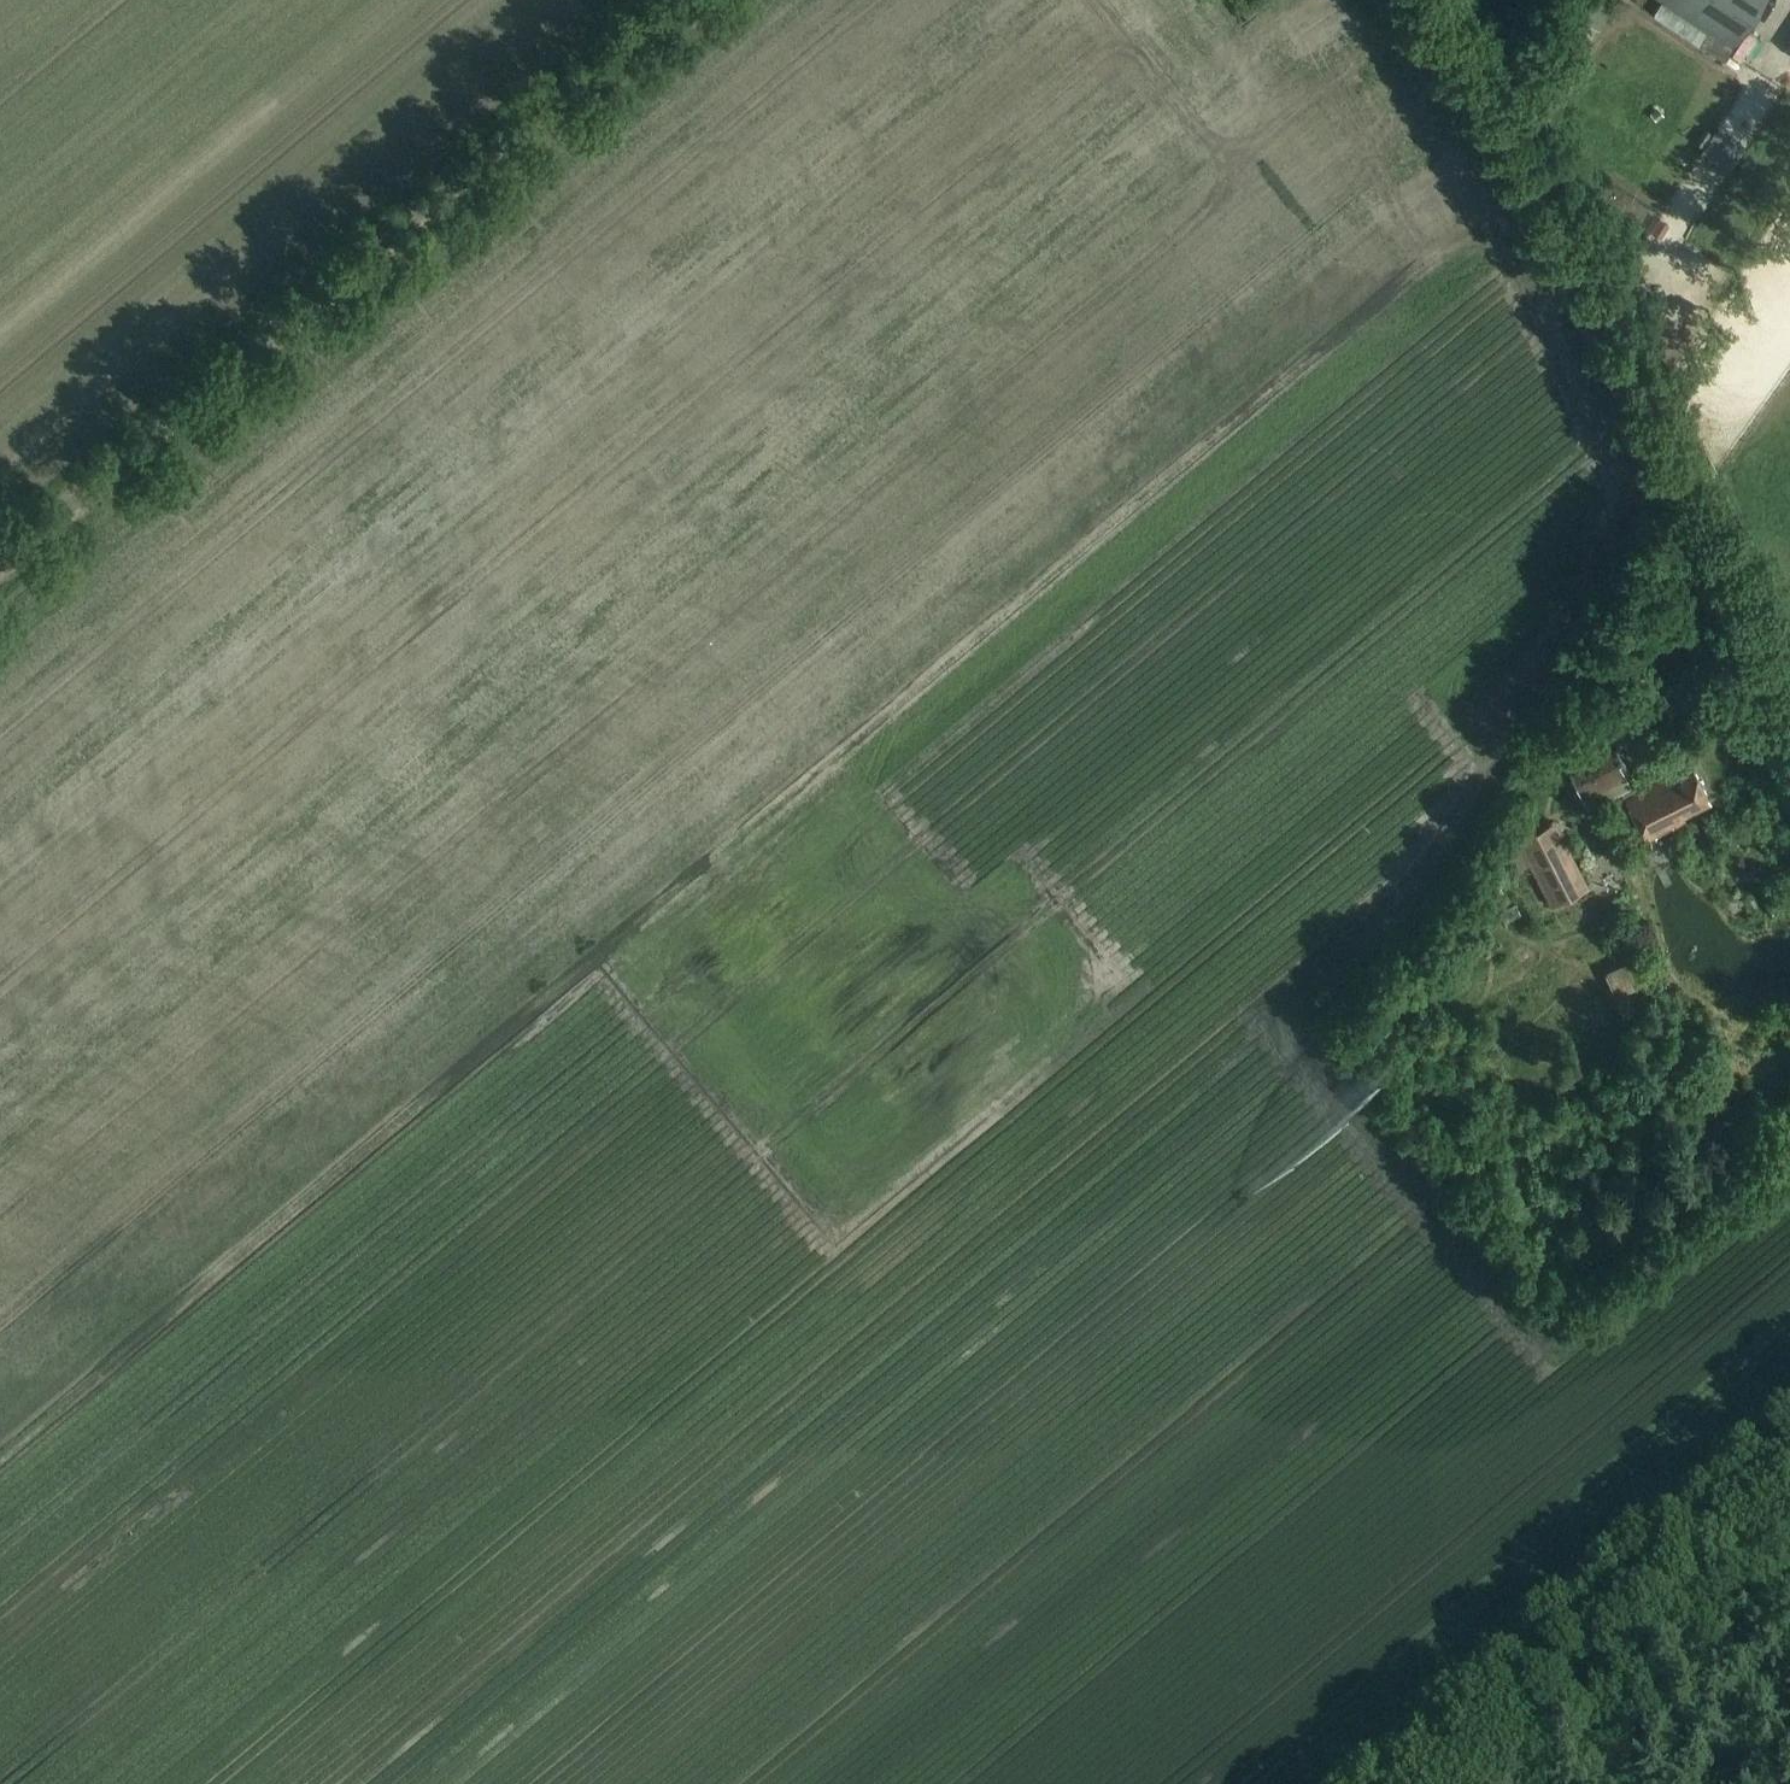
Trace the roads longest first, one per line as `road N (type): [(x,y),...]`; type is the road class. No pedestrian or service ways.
road 1 (unclassified): [(0,562),(671,0)]
road 2 (track): [(1420,0),(1789,734)]
road 3 (track): [(1789,1536),(1498,1783)]

